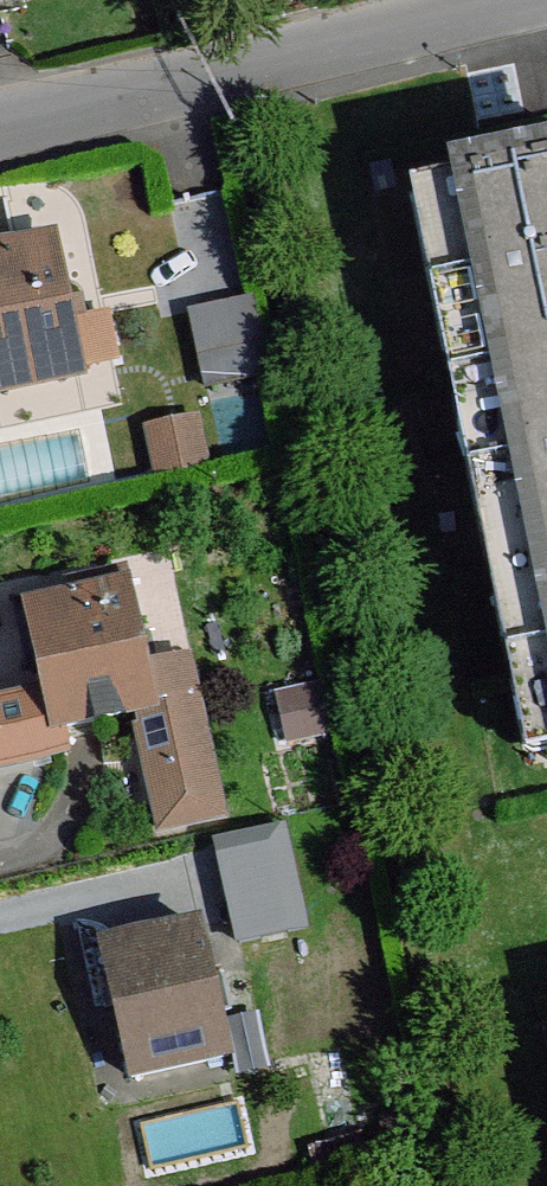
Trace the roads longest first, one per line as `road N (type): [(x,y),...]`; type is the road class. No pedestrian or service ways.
road 1 (residential): [(0,128),(528,0)]

